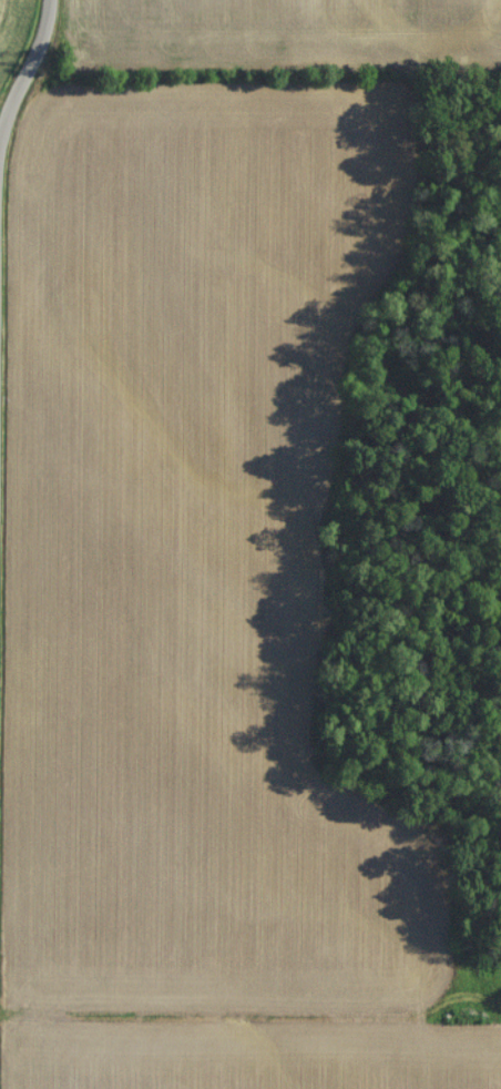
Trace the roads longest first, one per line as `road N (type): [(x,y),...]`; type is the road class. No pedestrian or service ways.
road 1 (residential): [(0,208),(7,135),(51,0)]

